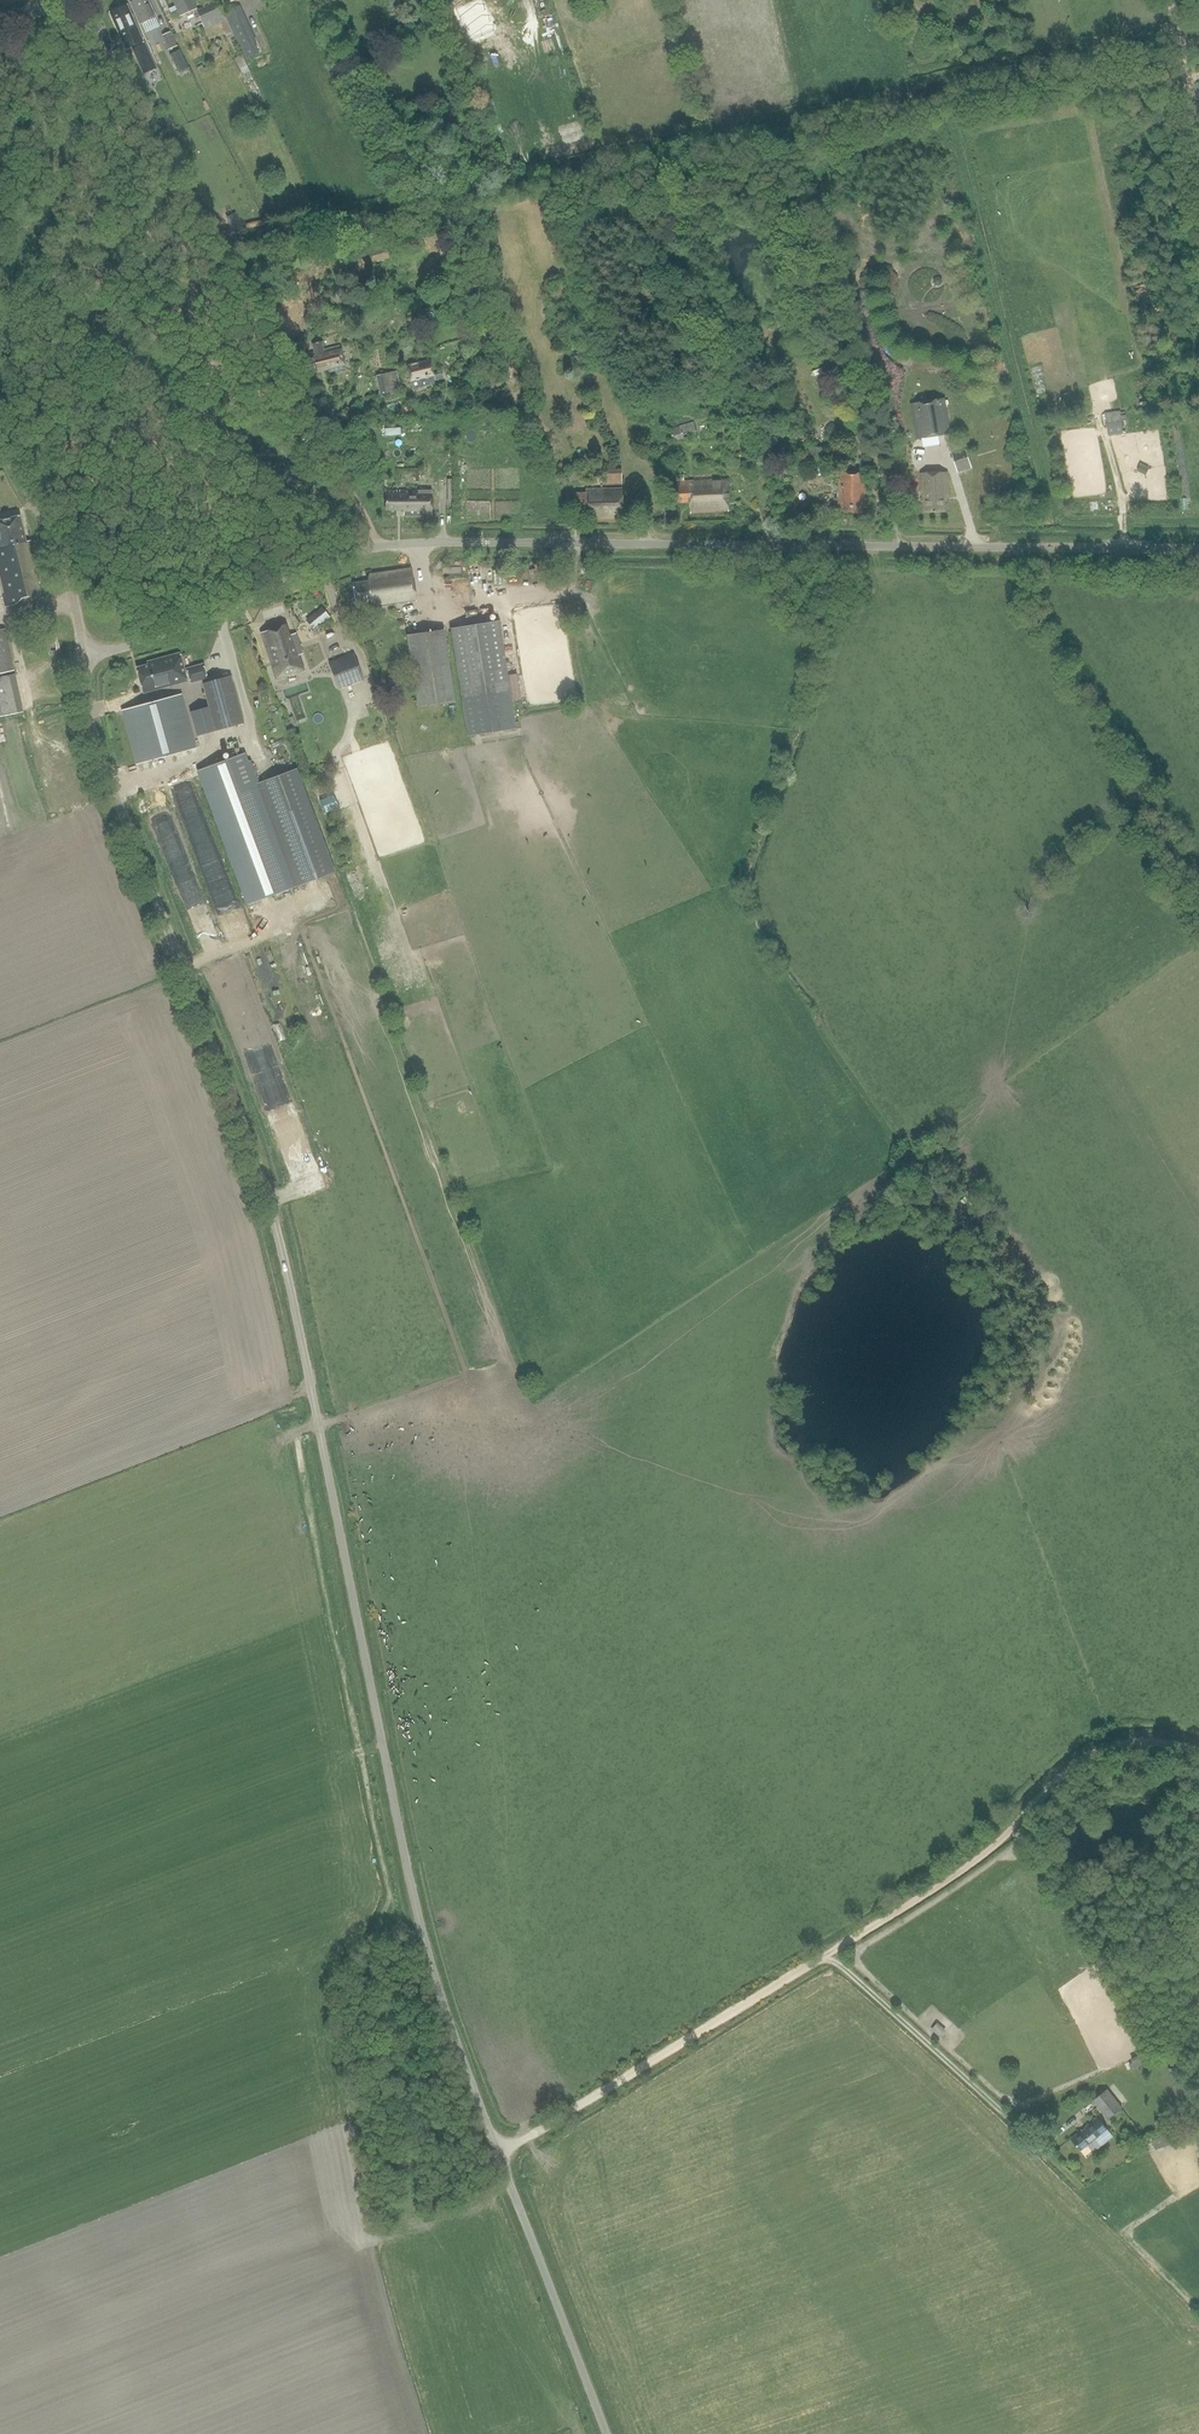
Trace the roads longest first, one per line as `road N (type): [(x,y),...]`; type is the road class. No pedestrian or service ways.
road 1 (unclassified): [(607,2433),(459,2051),(425,1942),(272,1209),(100,754),(86,654)]
road 2 (track): [(498,2153),(951,1876),(1086,1756),(1145,1740),(1198,1751)]
road 3 (unclassified): [(1198,549),(378,547)]
road 4 (unclassified): [(86,654),(157,637),(336,557),(378,547)]
road 5 (track): [(826,1953),(1042,2147),(1057,2135)]
road 6 (unclassified): [(86,654),(57,542),(0,442)]
road 7 (track): [(378,547),(316,429)]
road 8 (track): [(1171,0),(1198,128)]

